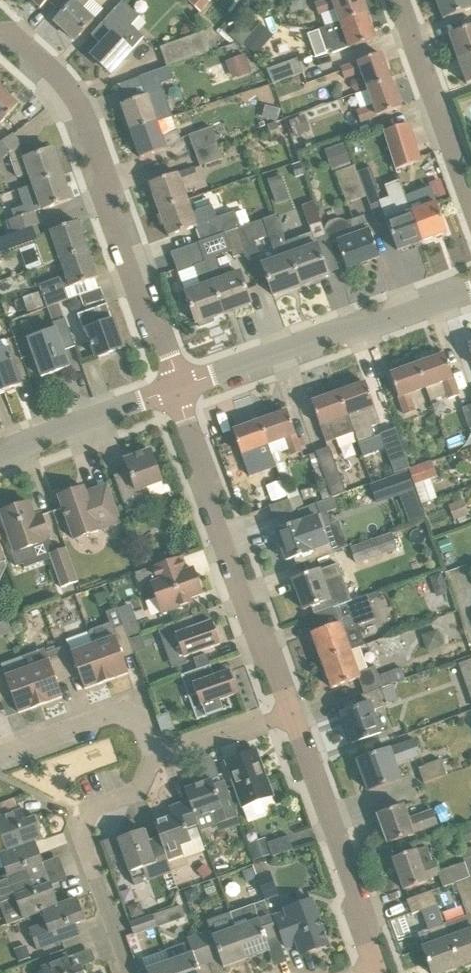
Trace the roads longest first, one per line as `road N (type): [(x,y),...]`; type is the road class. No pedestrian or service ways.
road 1 (residential): [(183,390),(80,105),(0,24)]
road 2 (residential): [(292,714),(183,390)]
road 3 (tertiary): [(183,390),(470,287)]
road 4 (residential): [(384,966),(292,714)]
road 5 (residential): [(131,972),(81,832),(87,817),(130,799),(159,759)]
road 6 (residential): [(470,201),(400,0)]
road 7 (tertiary): [(0,456),(183,390)]
road 8 (residential): [(159,759),(142,724),(125,714),(0,758)]
road 9 (residential): [(159,759),(292,714)]

